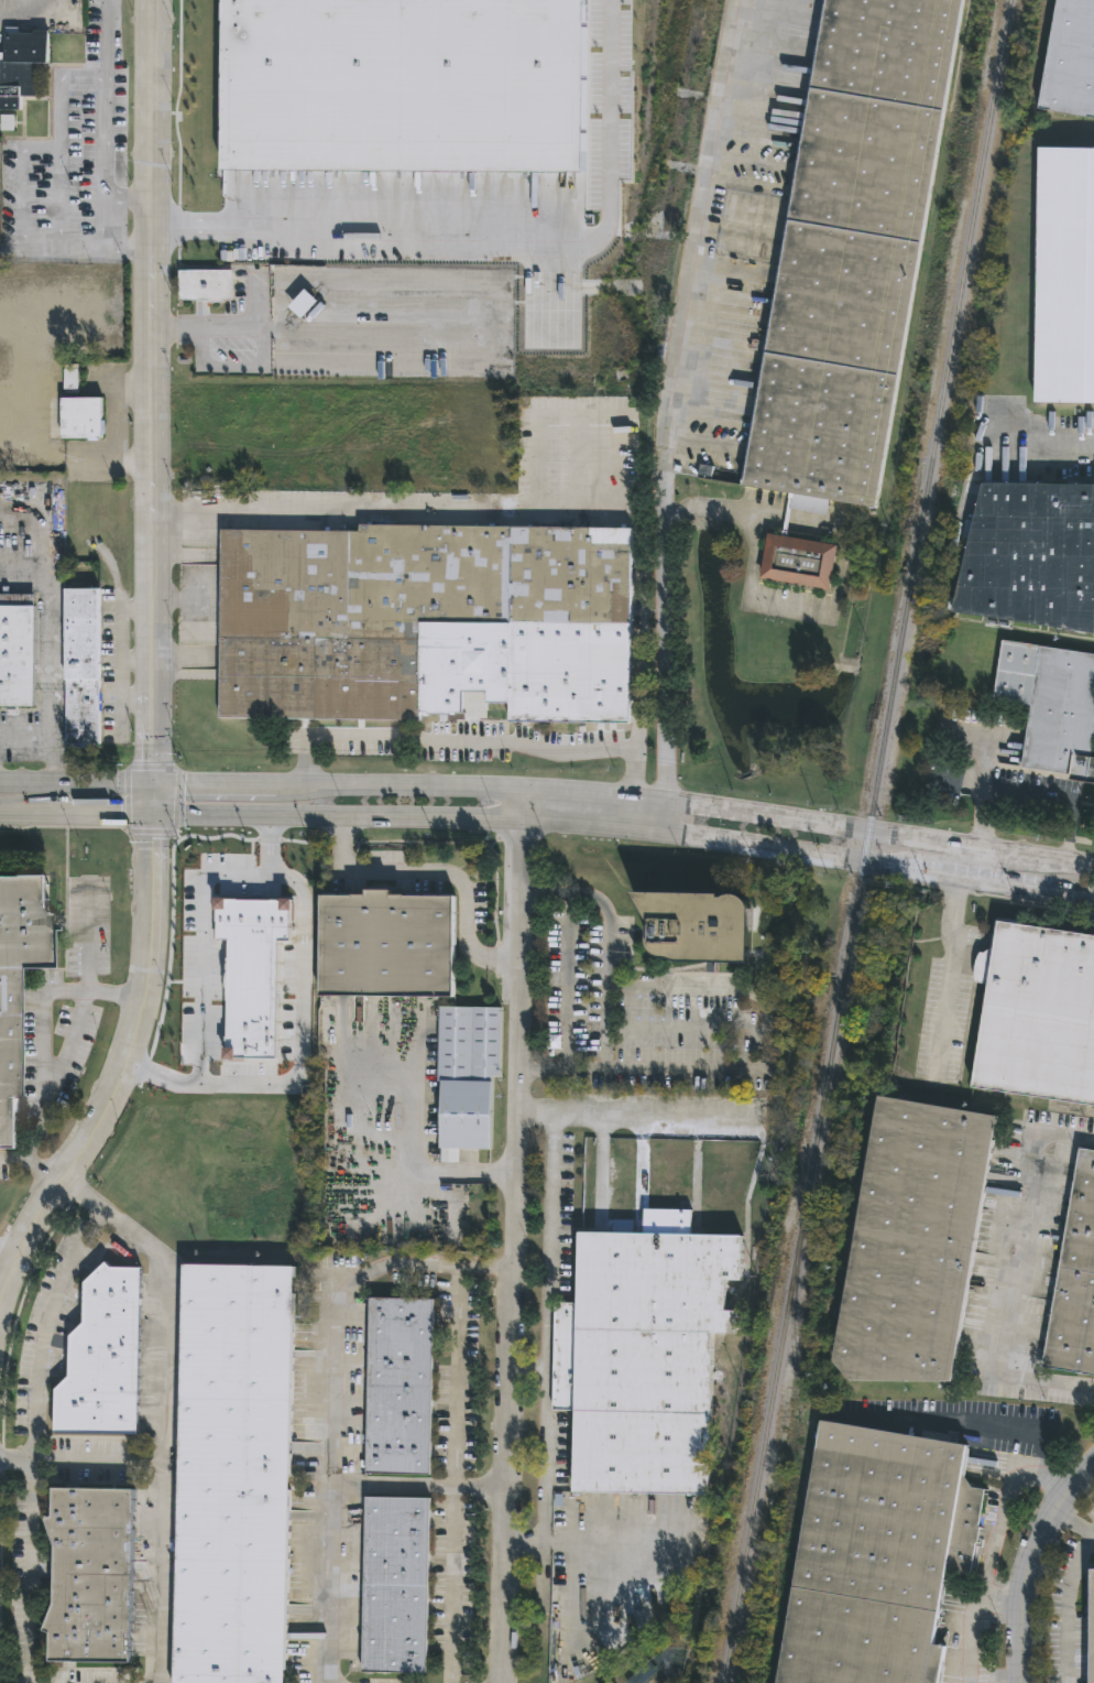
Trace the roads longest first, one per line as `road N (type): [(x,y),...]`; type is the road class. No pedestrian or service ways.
road 1 (secondary): [(152,821),(527,824),(1093,898)]
road 2 (secondary): [(1093,862),(527,791),(152,788)]
road 3 (residential): [(502,1682),(527,791)]
road 4 (tertiary): [(152,608),(154,0)]
road 5 (tertiary): [(0,1317),(26,1241),(108,1108),(141,1029),(152,943),(152,821)]
road 6 (residential): [(1021,1682),(1020,1582),(1047,1519),(1093,1463)]
road 7 (secondary): [(152,788),(0,785)]
road 8 (tertiary): [(152,788),(152,659)]

